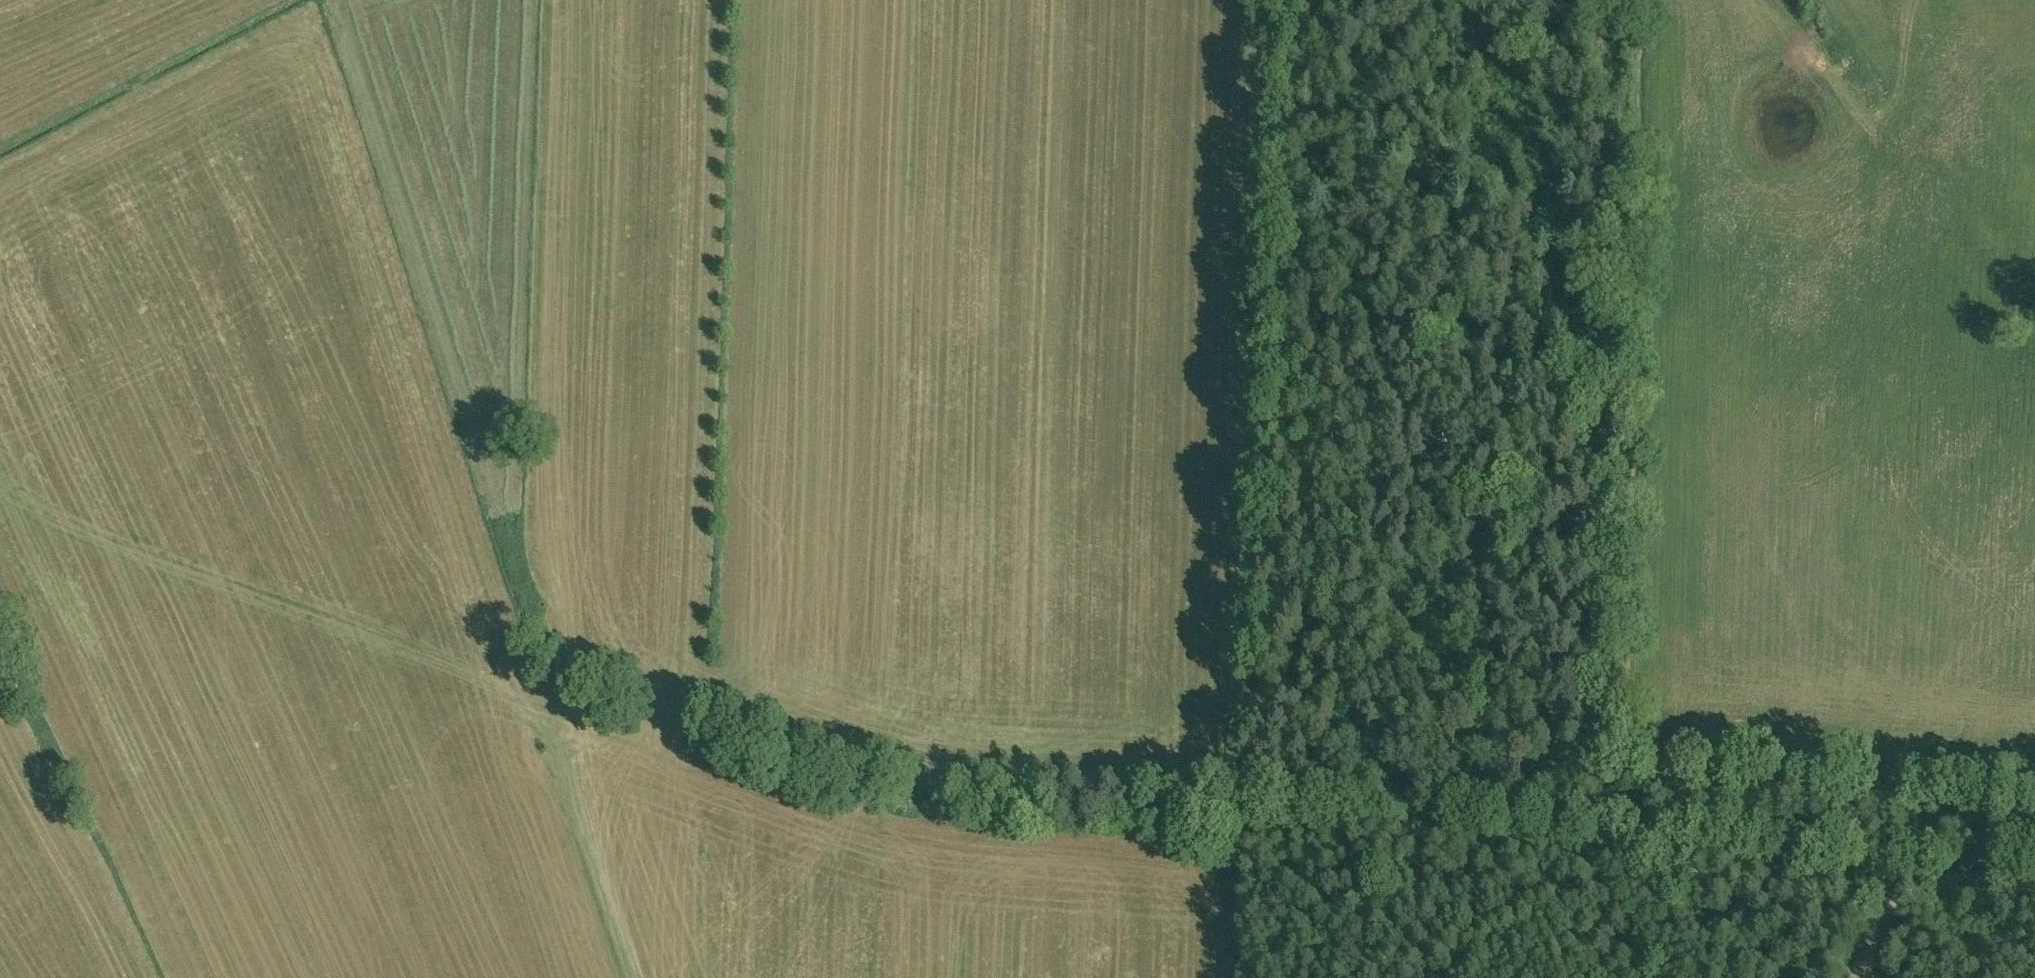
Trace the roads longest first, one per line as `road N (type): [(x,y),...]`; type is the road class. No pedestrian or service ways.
road 1 (track): [(541,683),(633,977)]
road 2 (unclassified): [(1859,977),(1906,875),(2034,884)]

